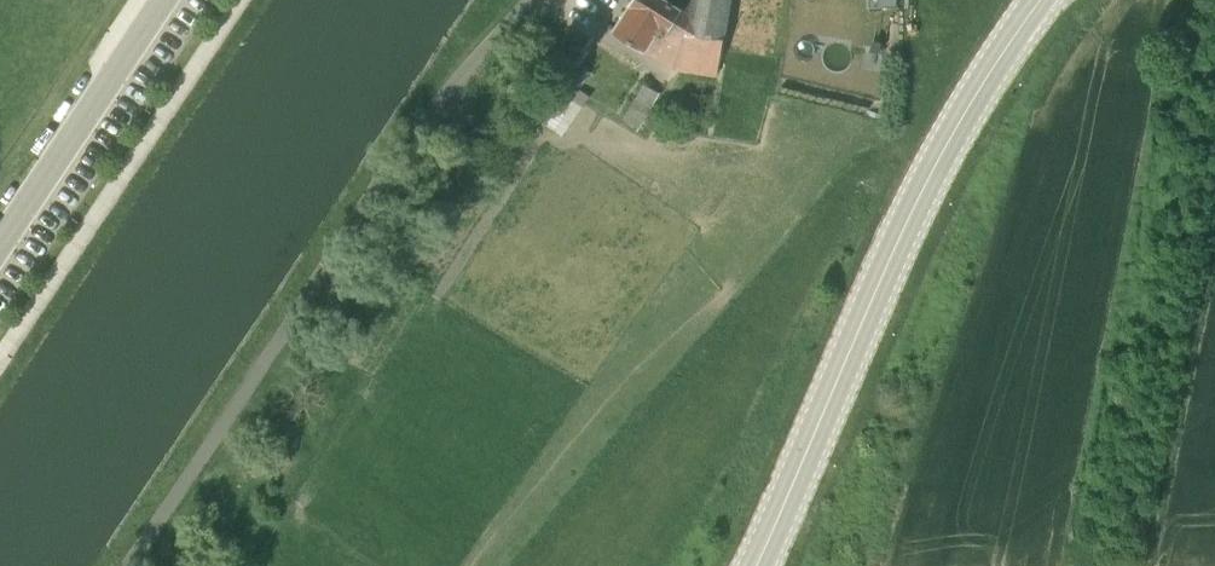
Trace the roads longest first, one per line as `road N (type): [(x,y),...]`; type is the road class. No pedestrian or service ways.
road 1 (tertiary): [(1039,0),(925,183),(754,565)]
road 2 (unclassified): [(0,238),(161,0)]

